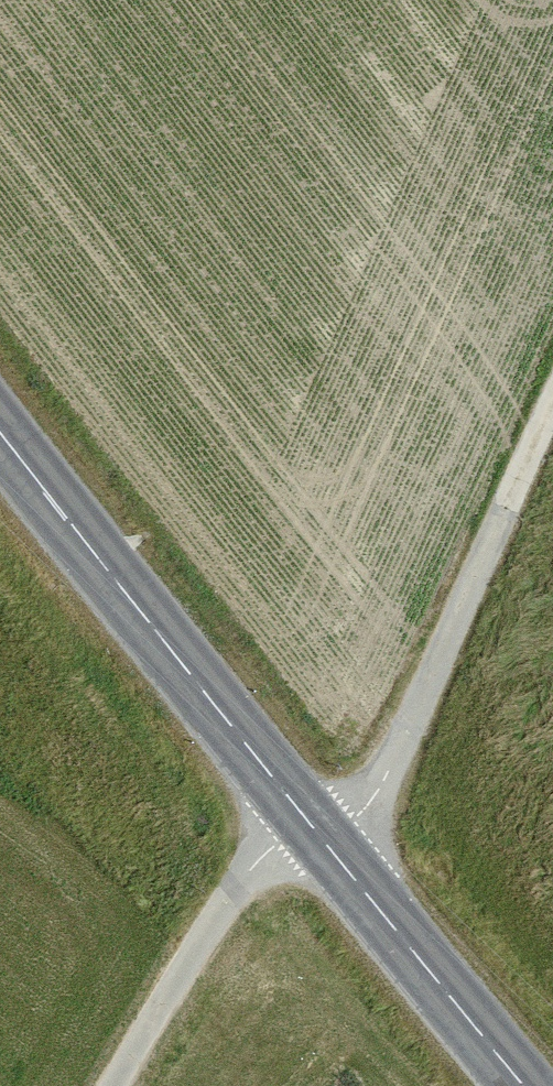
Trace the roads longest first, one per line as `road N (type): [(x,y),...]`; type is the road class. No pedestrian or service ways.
road 1 (tertiary): [(0,430),(525,1085)]
road 2 (track): [(329,847),(373,799),(552,395)]
road 3 (track): [(121,1085),(256,864),(306,818)]

